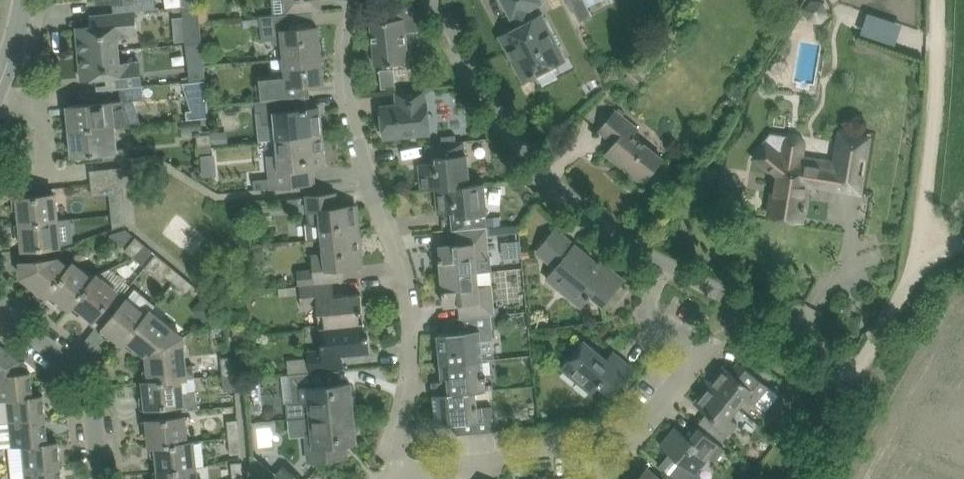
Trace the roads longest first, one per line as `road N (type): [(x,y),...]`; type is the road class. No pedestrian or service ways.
road 1 (residential): [(379,474),(403,327),(403,273),(389,207),(358,135),(347,55),(357,0)]
road 2 (residential): [(379,474),(548,442),(590,442),(634,419),(678,370),(676,348),(639,308),(639,272),(653,250)]
road 3 (residential): [(653,250),(592,210),(500,117),(439,0)]
road 4 (track): [(925,249),(950,0)]
road 5 (residential): [(860,365),(653,250)]
road 6 (residential): [(103,478),(93,403),(67,354),(0,299)]
road 7 (residential): [(860,365),(915,281),(925,249)]
road 8 (residential): [(810,478),(860,365)]

